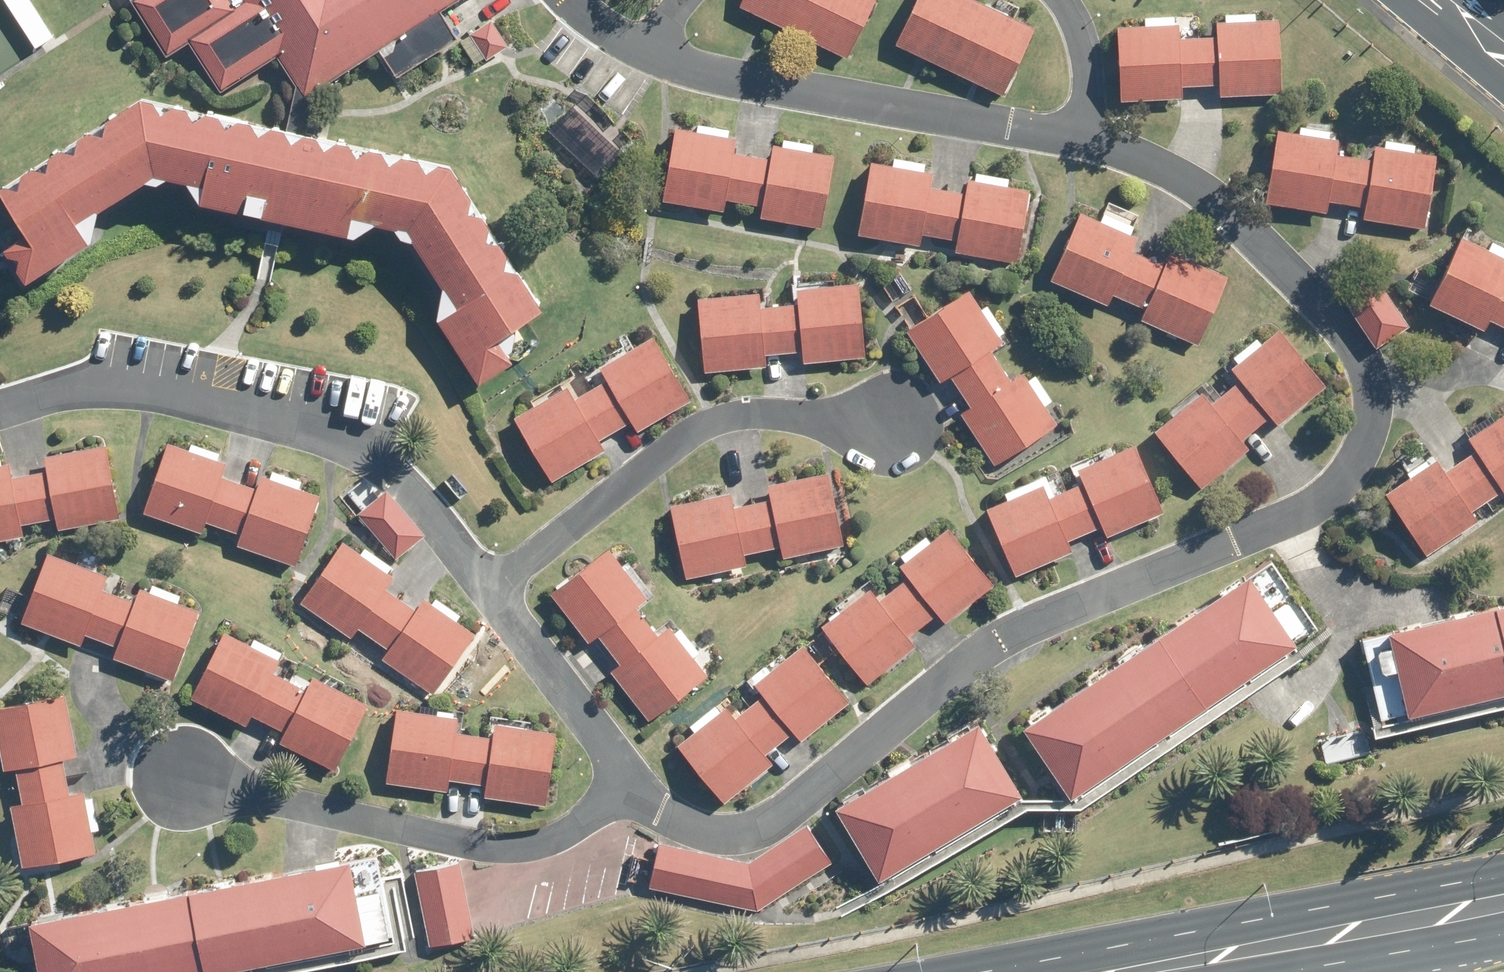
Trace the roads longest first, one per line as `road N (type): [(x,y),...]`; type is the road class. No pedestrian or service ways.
road 1 (residential): [(1083,140),(1152,159),(1207,194),(1347,332),(1375,393),(1356,467),(1304,514),(988,646),(782,818),(747,832),(704,832),(660,809),(633,775)]
road 2 (residential): [(492,590),(428,508),(345,436),(94,387),(0,407)]
road 3 (residential): [(180,776),(509,850),(537,845),(604,808),(633,775)]
road 4 (residential): [(899,423),(759,414),(703,424),(492,590)]
road 5 (residential): [(648,53),(737,78),(1083,140)]
road 6 (primary): [(1123,971),(1503,904)]
road 7 (residential): [(633,775),(492,590)]
road 8 (residential): [(1060,0),(1073,12),(1089,62),(1083,140)]

